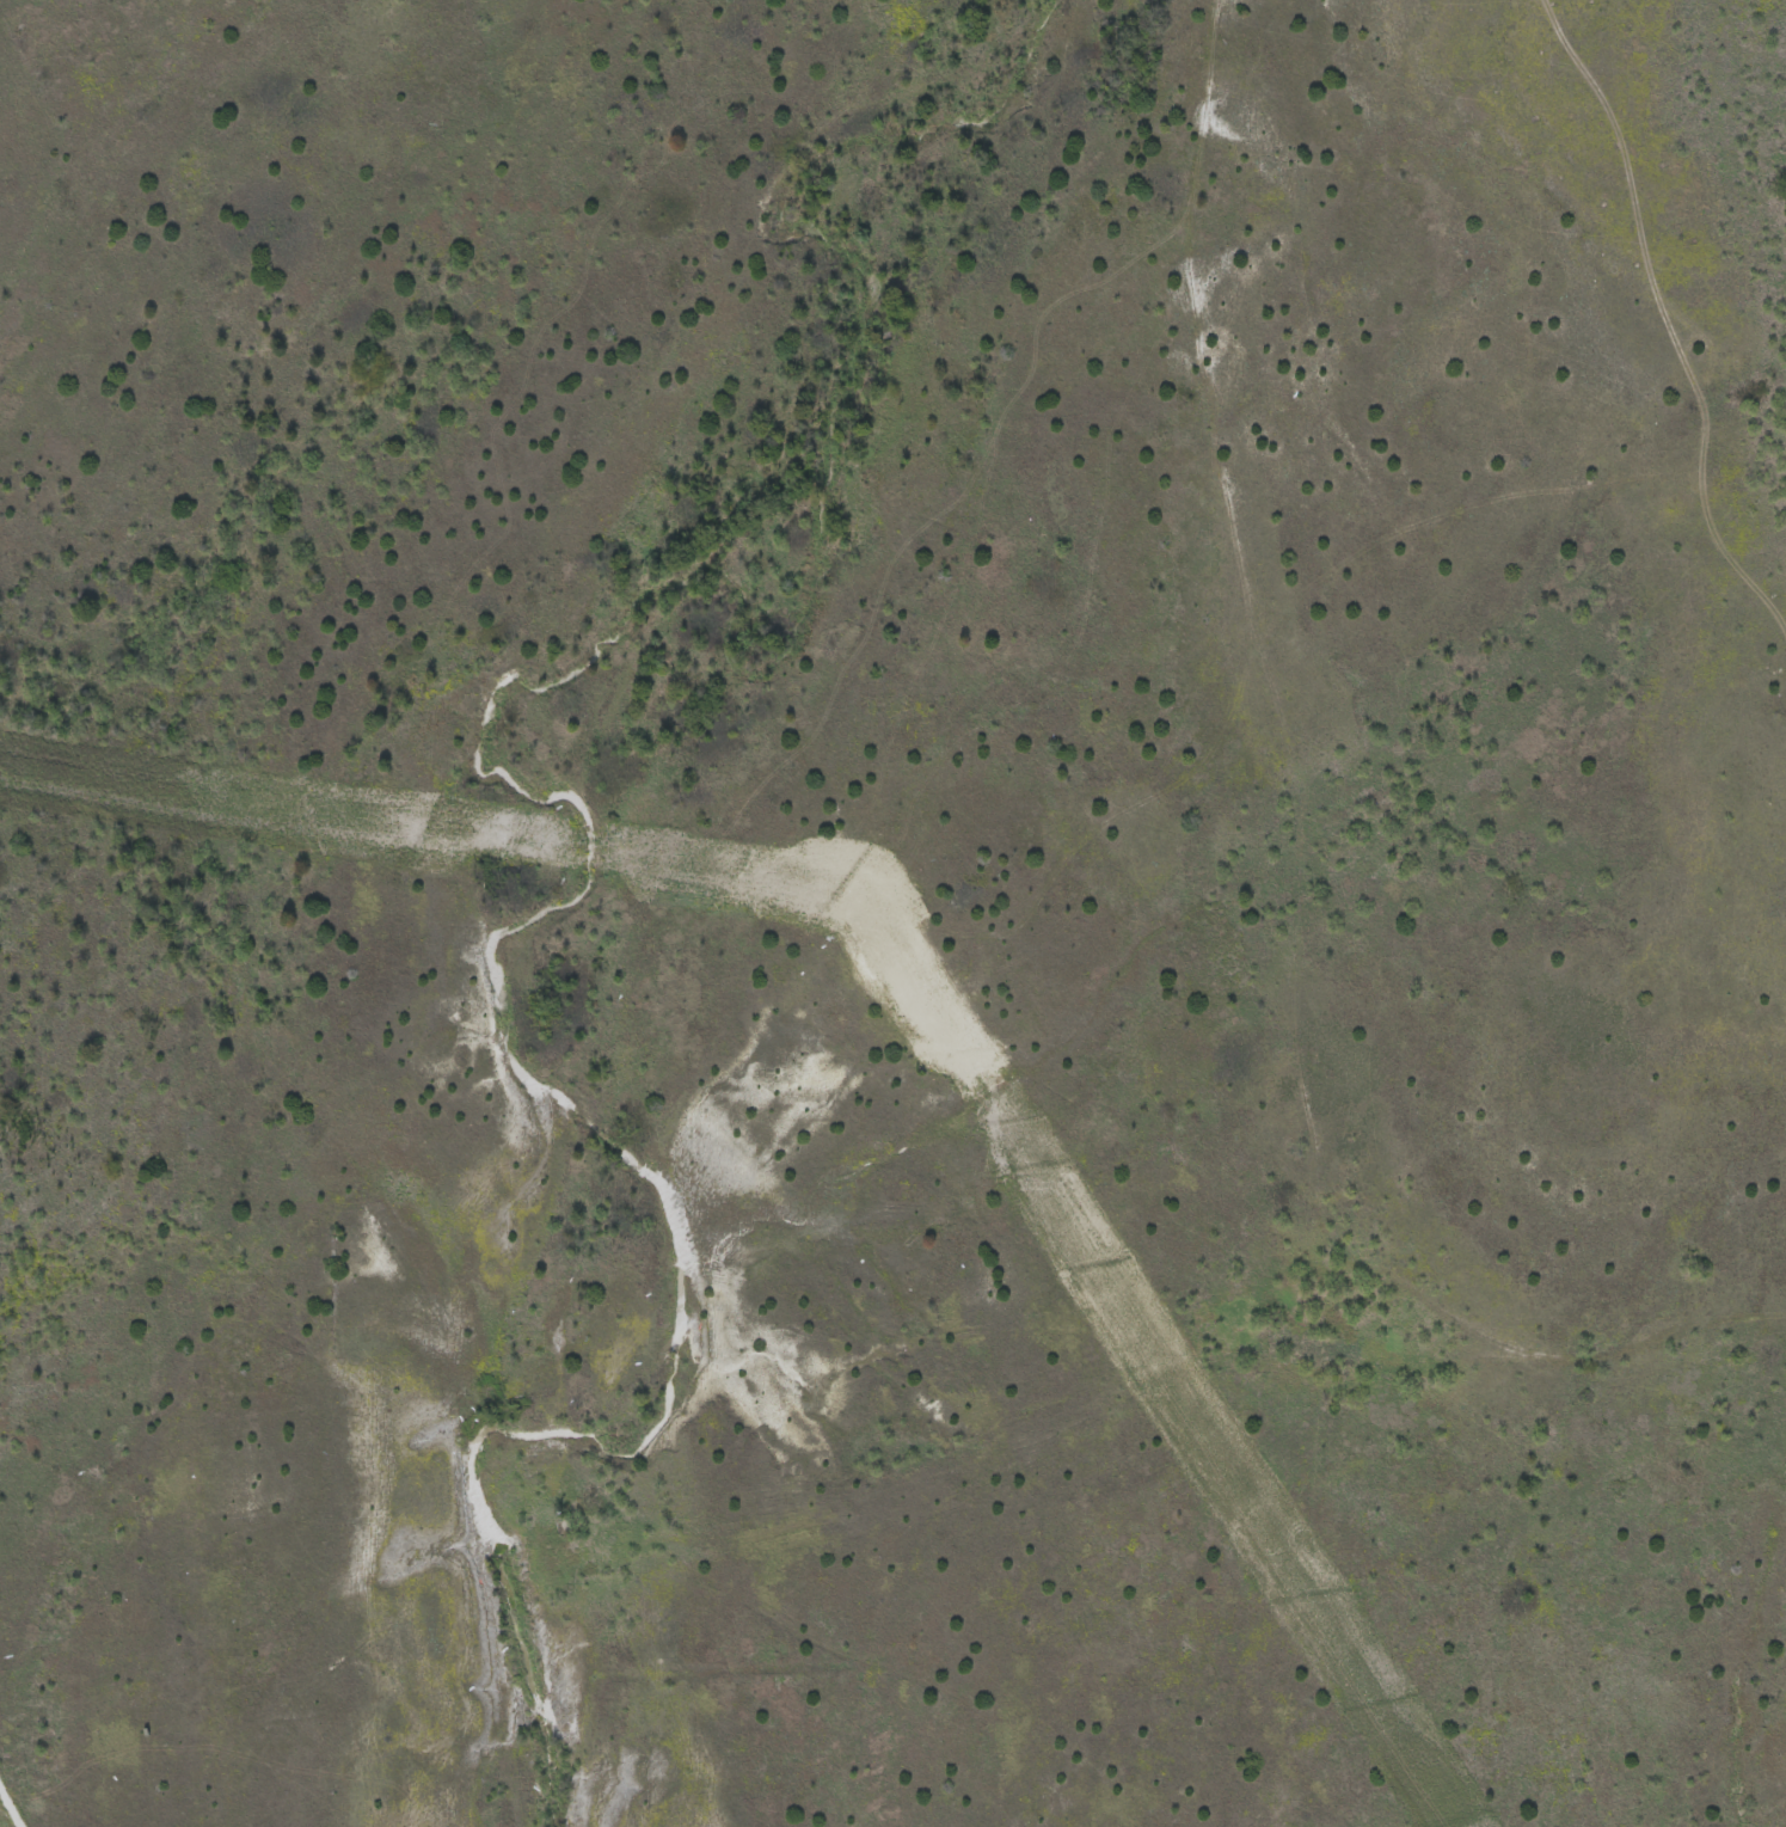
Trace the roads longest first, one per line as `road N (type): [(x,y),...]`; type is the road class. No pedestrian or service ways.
road 1 (track): [(1785,1311),(1743,1306),(1665,1316)]

